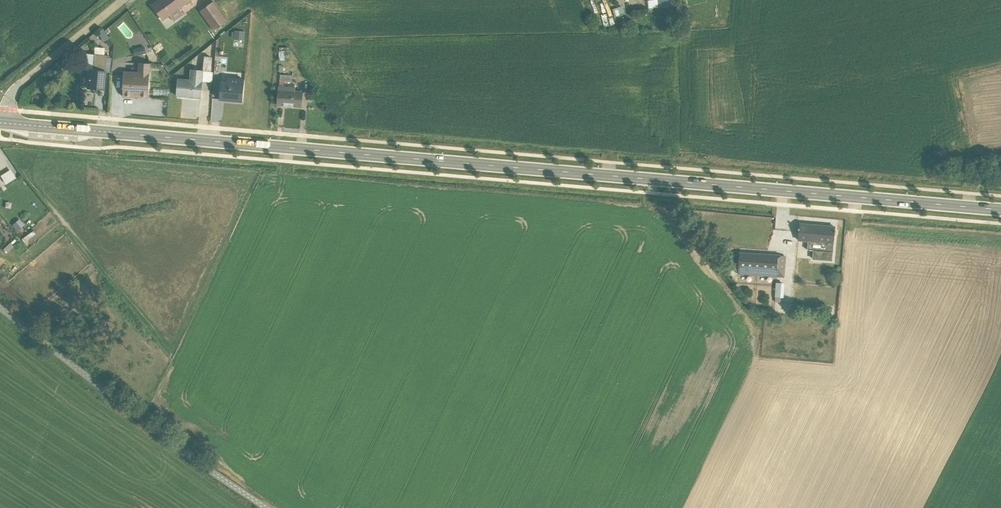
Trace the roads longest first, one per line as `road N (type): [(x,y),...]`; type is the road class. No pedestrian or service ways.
road 1 (primary): [(6,124),(1000,210)]
road 2 (unclassified): [(0,307),(265,507)]
road 3 (unclassified): [(6,124),(19,84),(122,0)]

